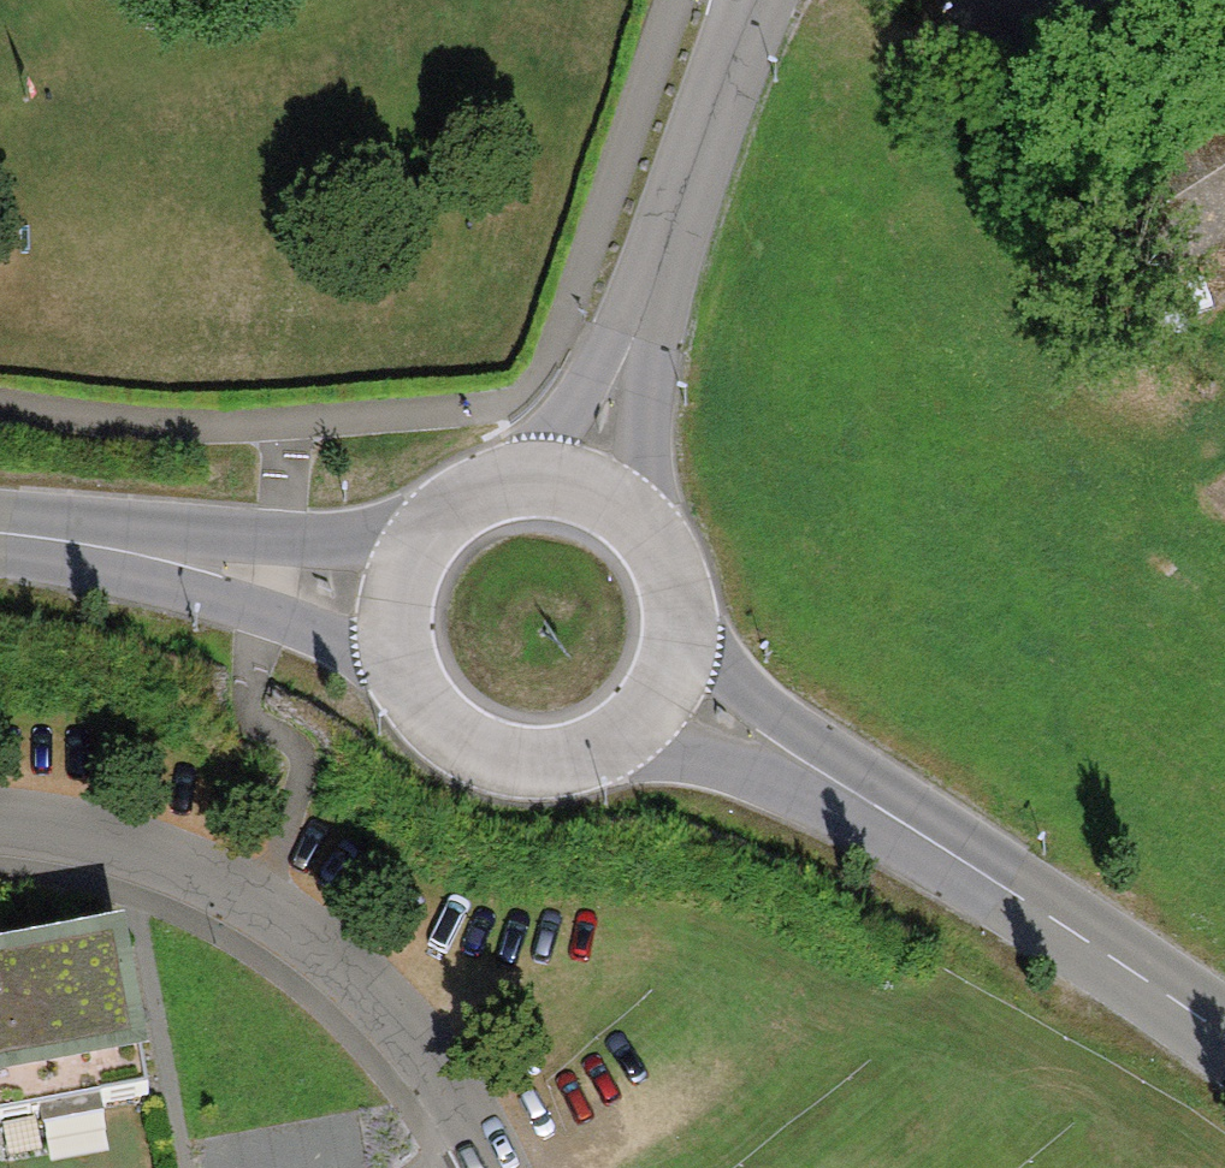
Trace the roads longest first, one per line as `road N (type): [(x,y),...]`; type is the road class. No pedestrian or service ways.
road 1 (residential): [(0,840),(260,920),(335,973),(404,1048),(474,1167)]
road 2 (tertiary): [(0,536),(404,593)]
road 3 (tertiary): [(404,593),(401,636),(422,698),(460,739),(502,760),(551,765),(601,753),(645,722),(667,693)]
road 4 (tertiary): [(932,841),(1224,1047)]
road 5 (tertiary): [(932,841),(667,693)]
road 6 (residential): [(680,219),(581,488)]
road 7 (tertiary): [(667,693),(683,645),(675,572),(631,513),(581,488)]
road 8 (residential): [(680,219),(760,0)]
road 9 (tertiary): [(581,488),(536,483),(485,495),(446,521),(421,552),(404,593)]

